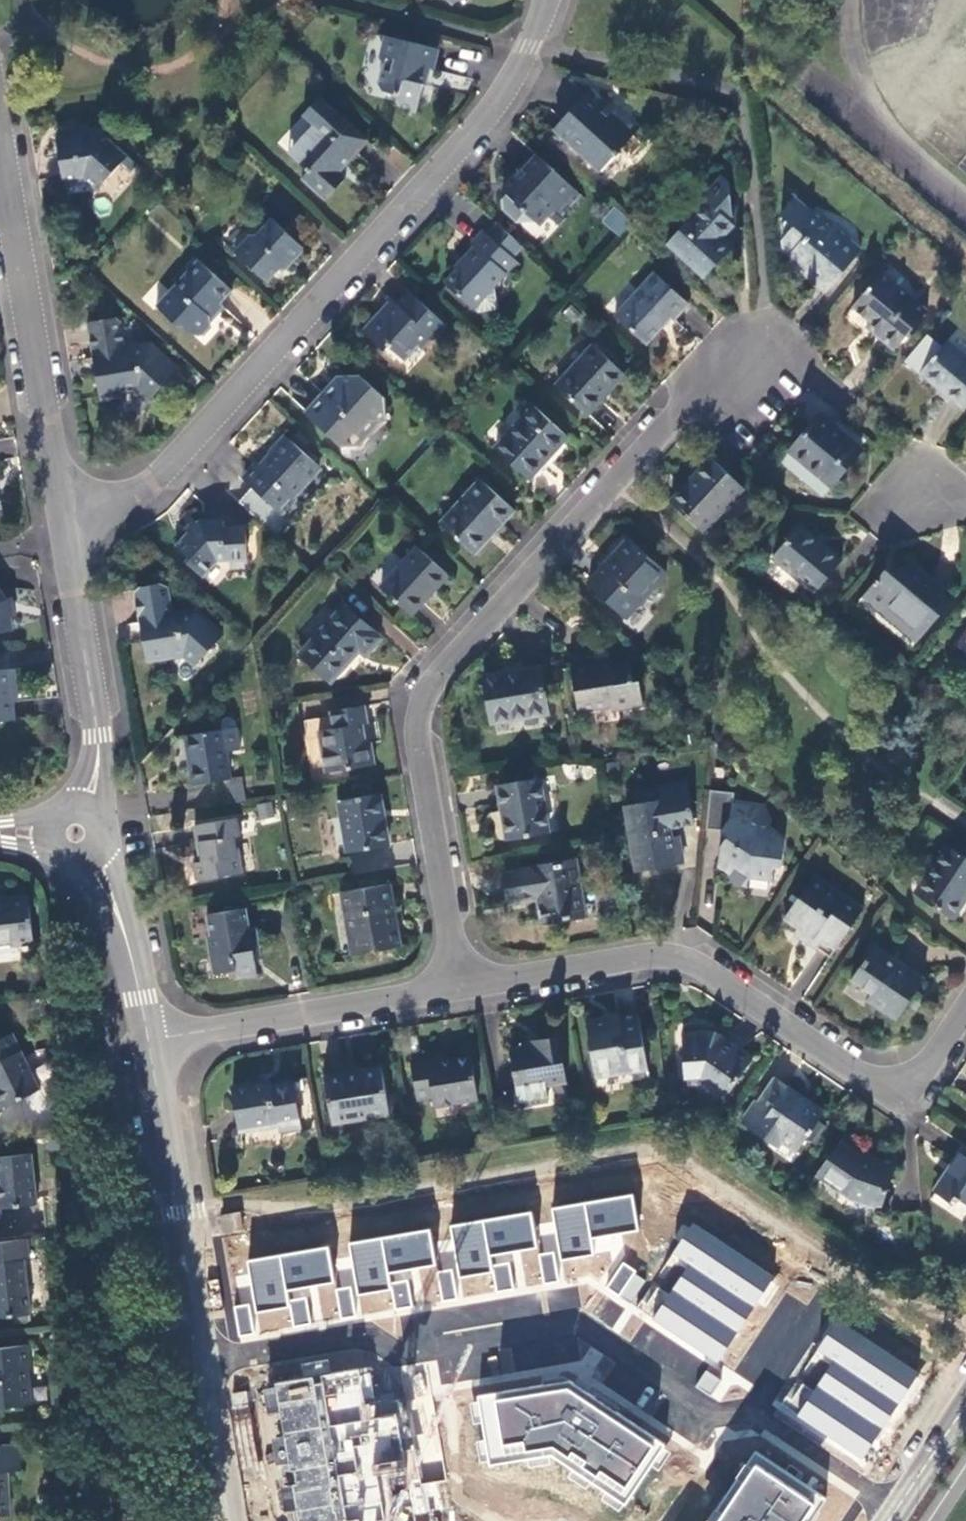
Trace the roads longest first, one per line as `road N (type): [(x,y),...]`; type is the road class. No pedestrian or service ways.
road 1 (residential): [(456,986),(416,735),(422,701),(710,378),(766,347)]
road 2 (residential): [(61,540),(165,478),(490,120),(551,0)]
road 3 (residential): [(456,986),(657,955),(698,965),(901,1105),(965,1008)]
road 4 (tertiary): [(147,1040),(232,1520)]
road 5 (unclassified): [(61,540),(0,169)]
road 6 (residential): [(147,1040),(456,986)]
road 7 (unclassified): [(99,733),(61,540)]
road 8 (secondary): [(888,1520),(965,1404)]

